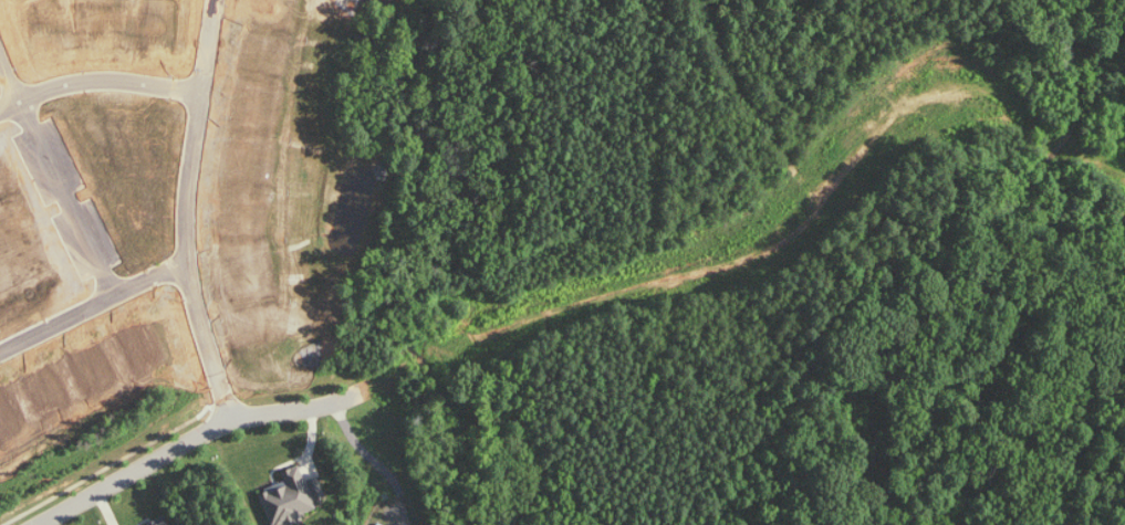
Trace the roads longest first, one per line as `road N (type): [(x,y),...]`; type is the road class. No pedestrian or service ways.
road 1 (residential): [(232,421),(204,334),(187,221),(217,0)]
road 2 (residential): [(40,524),(232,421),(360,391)]
road 3 (residential): [(115,295),(24,101)]
road 4 (residential): [(0,112),(65,85),(104,80),(204,94)]
road 5 (residential): [(0,354),(115,295),(191,271)]

